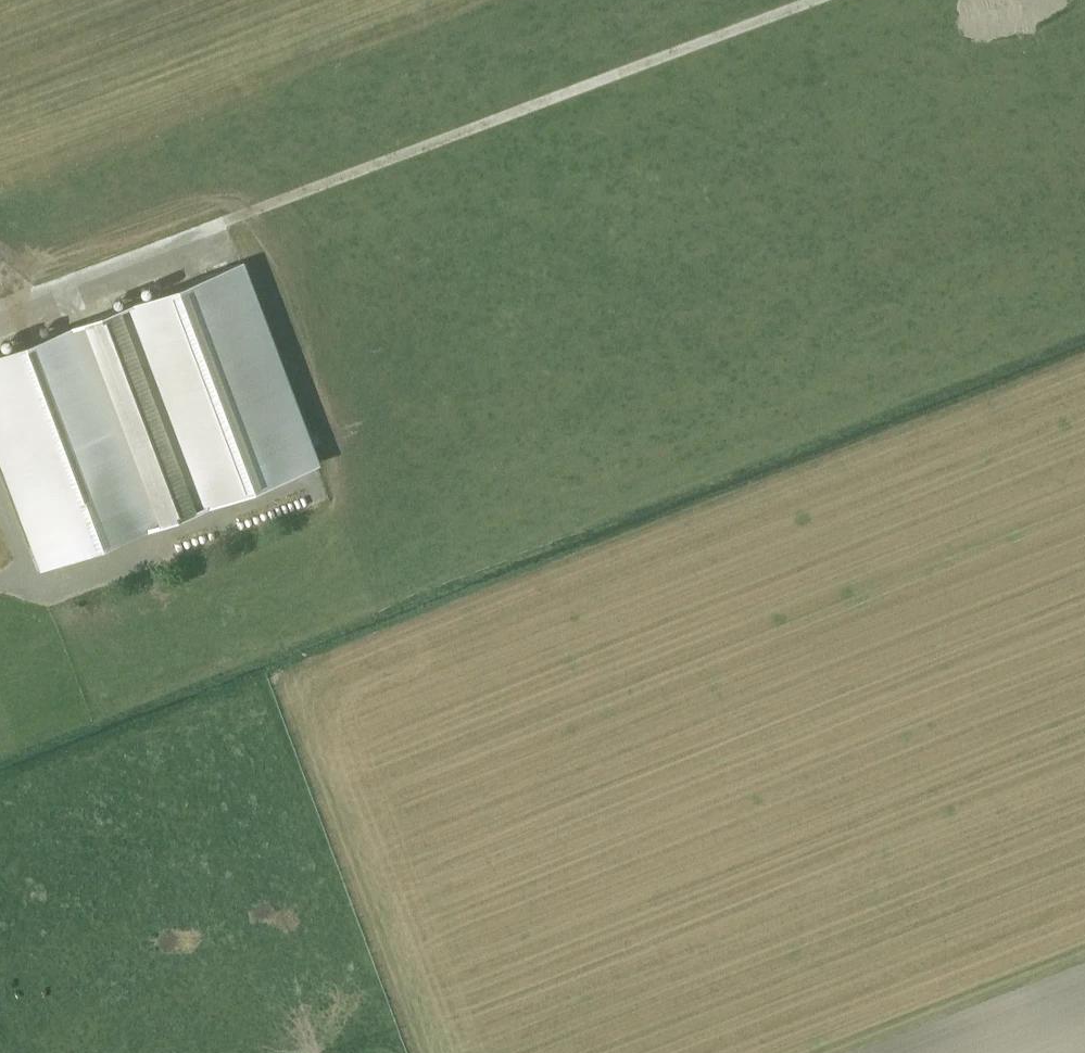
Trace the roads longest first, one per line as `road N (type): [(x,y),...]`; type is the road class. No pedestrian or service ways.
road 1 (track): [(226,222),(822,0)]
road 2 (track): [(864,1052),(1084,968)]

